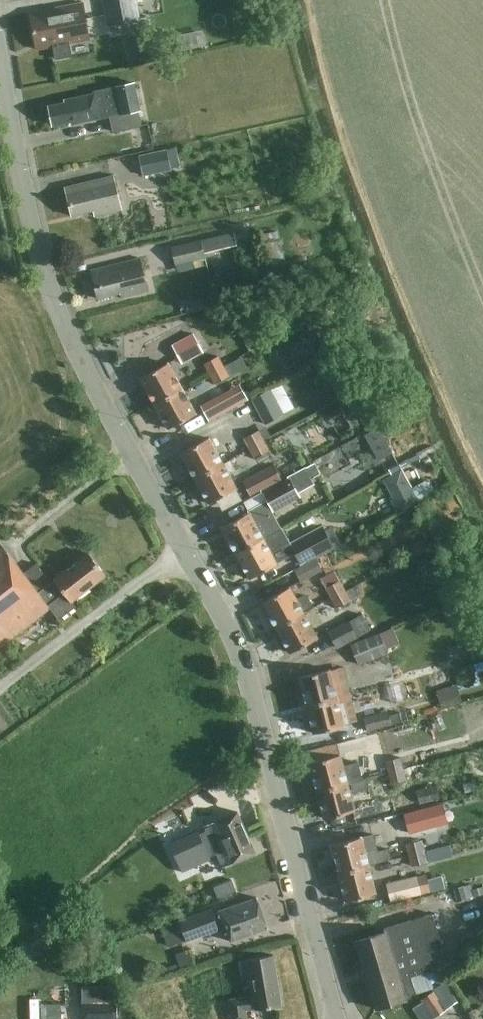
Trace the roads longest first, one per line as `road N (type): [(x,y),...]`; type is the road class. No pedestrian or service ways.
road 1 (residential): [(336,1018),(242,649),(74,343),(34,239),(0,58)]

